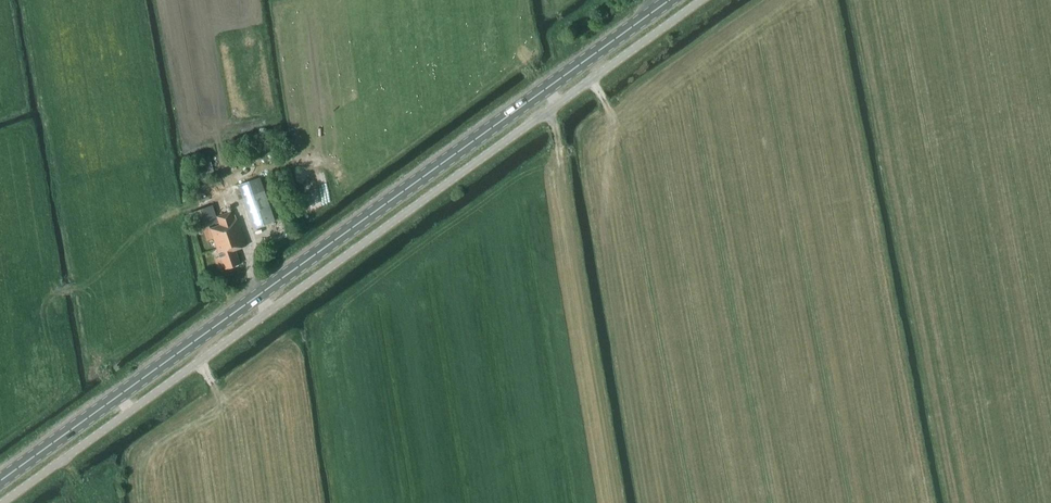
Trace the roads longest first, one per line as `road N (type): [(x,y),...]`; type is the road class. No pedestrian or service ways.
road 1 (unclassified): [(269,310),(701,0)]
road 2 (primary): [(260,294),(669,0)]
road 3 (unclassified): [(2,502),(269,310)]
road 4 (primary): [(0,481),(260,294)]

